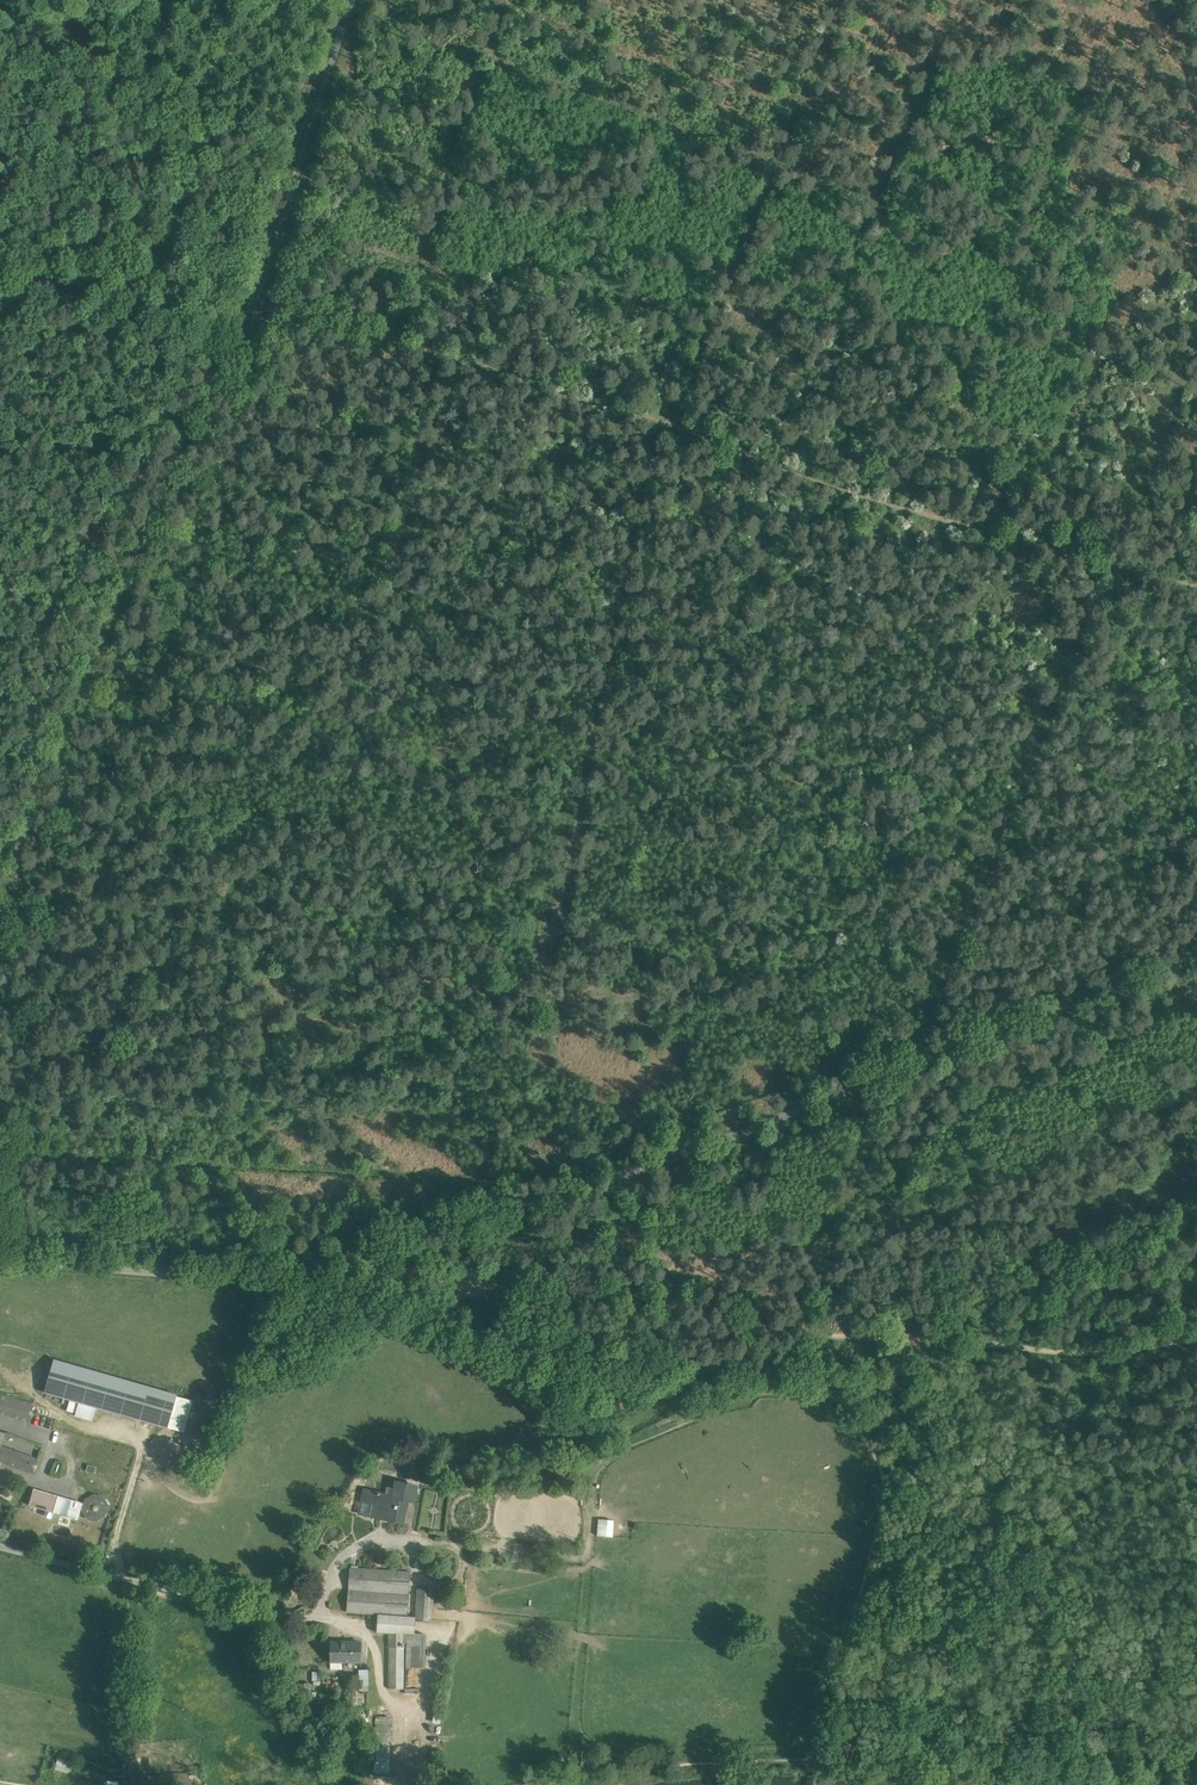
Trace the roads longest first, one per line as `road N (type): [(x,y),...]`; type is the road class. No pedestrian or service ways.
road 1 (track): [(1196,582),(256,297)]
road 2 (track): [(914,1028),(536,1157),(430,1165),(57,1147),(0,1136)]
road 3 (track): [(914,1028),(1196,357)]
road 4 (track): [(234,350),(180,432),(119,616),(75,706),(0,945)]
road 5 (track): [(338,1261),(399,1233),(706,1139),(902,1062)]
road 6 (track): [(338,1261),(575,1285),(804,1328)]
road 7 (track): [(804,1328),(835,1409),(865,1433),(885,1467),(887,1505),(818,1764)]
road 8 (track): [(804,1328),(1105,1357),(1196,1343)]
road 9 (track): [(367,0),(234,350)]
road 10 (track): [(0,1264),(261,1275),(338,1261)]
road 11 (track): [(1196,1634),(869,1579)]
road 12 (residential): [(0,1544),(310,1611)]
road 13 (track): [(902,1062),(1196,950)]
road 14 (track): [(1196,924),(914,1028)]
road 15 (track): [(902,1062),(804,1328)]
road 16 (track): [(234,350),(0,264)]

